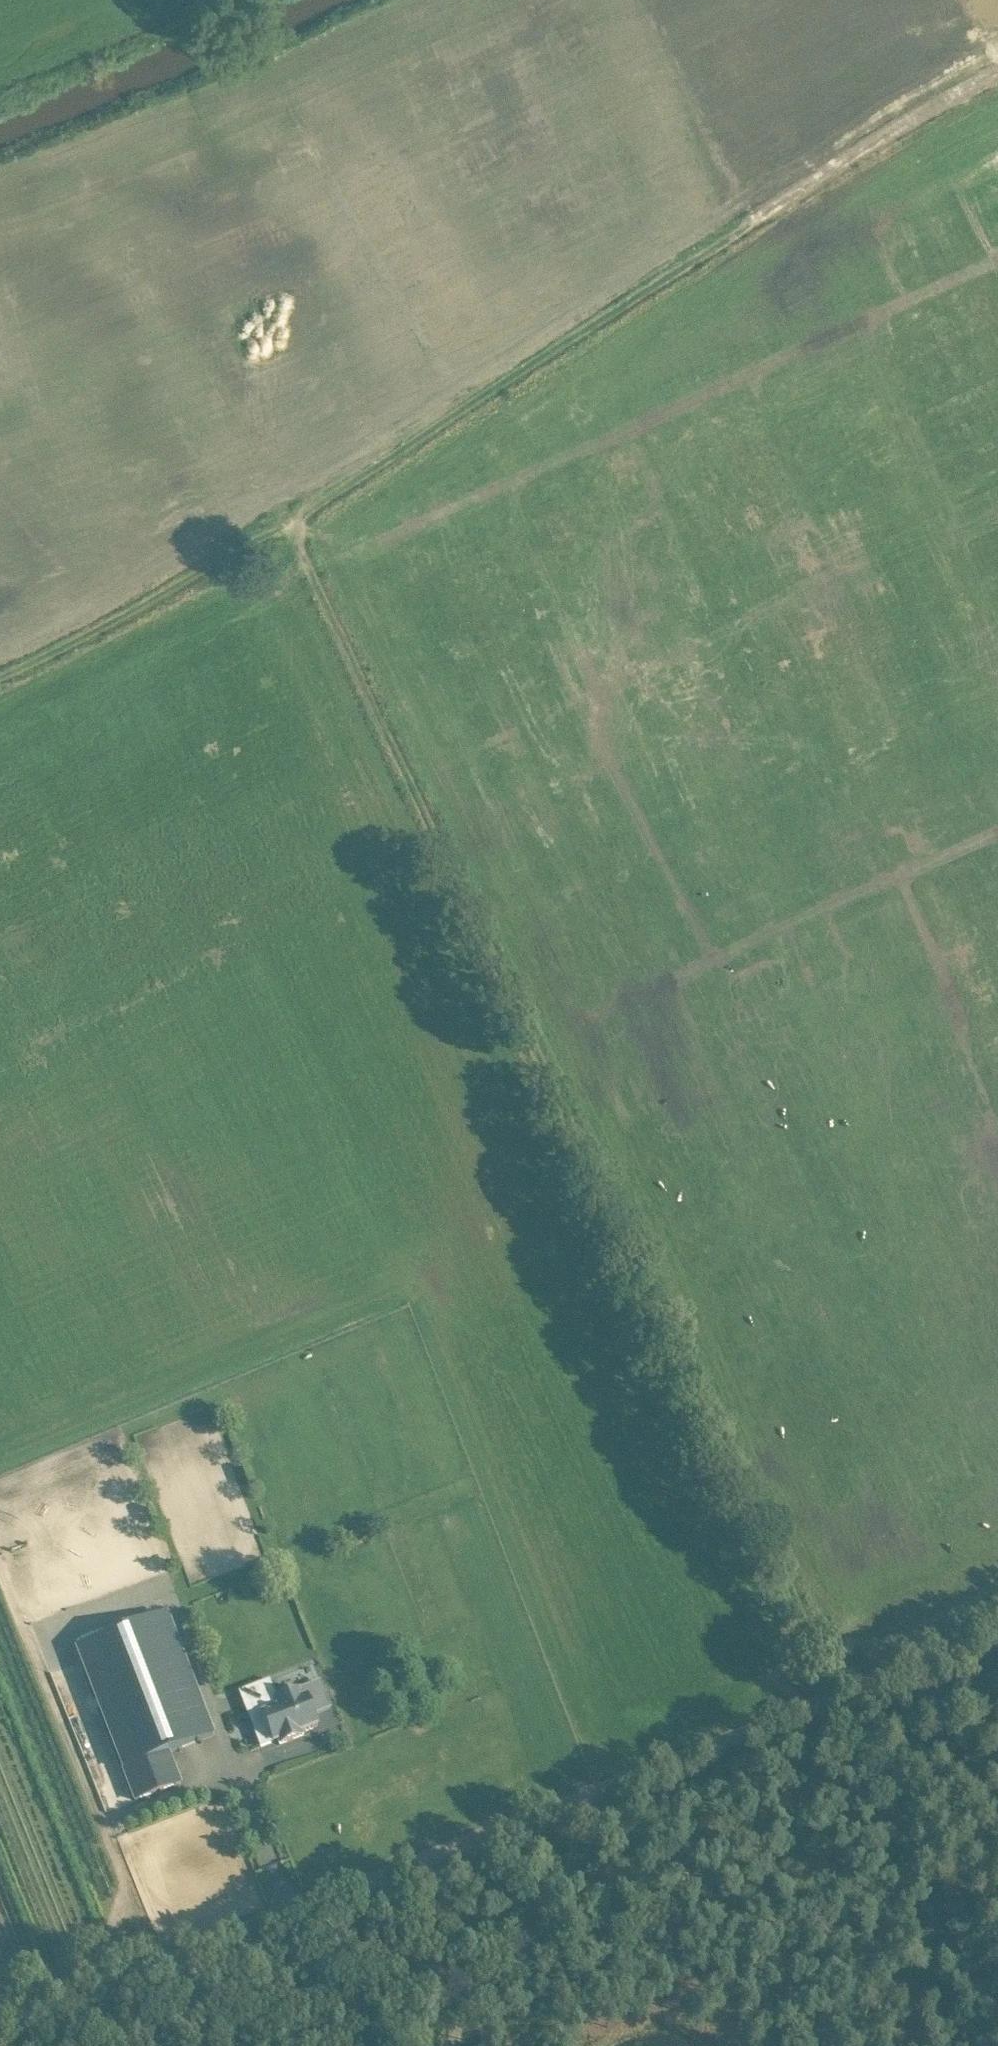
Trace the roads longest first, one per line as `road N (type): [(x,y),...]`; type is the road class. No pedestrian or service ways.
road 1 (unclassified): [(0,2027),(825,1701),(997,1624)]
road 2 (track): [(997,94),(726,242),(279,520)]
road 3 (track): [(0,673),(279,520)]

